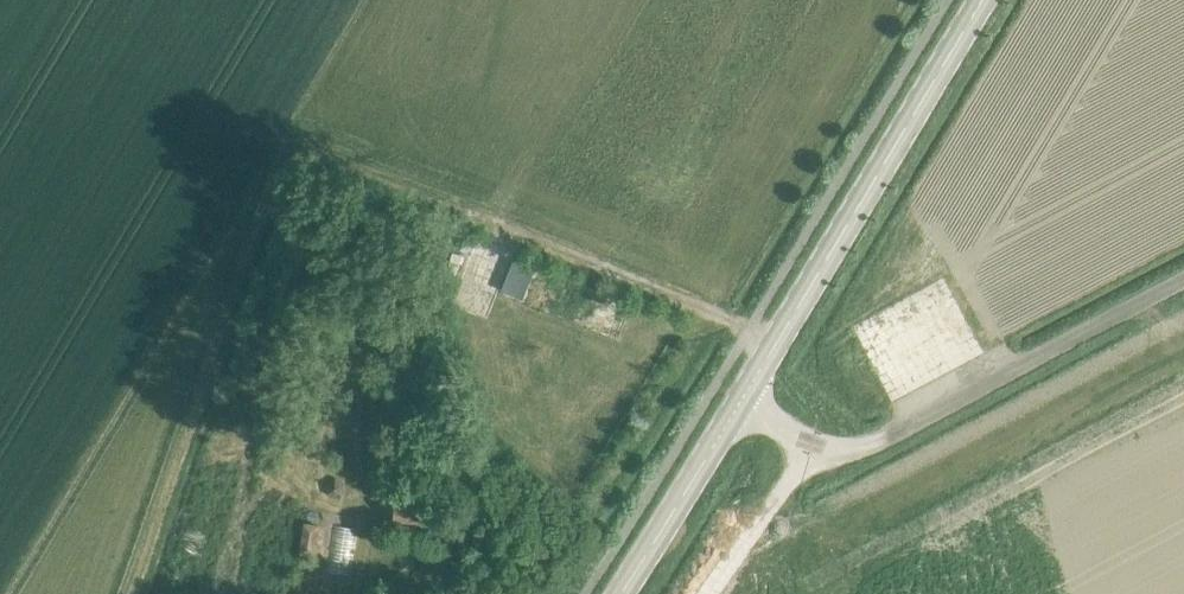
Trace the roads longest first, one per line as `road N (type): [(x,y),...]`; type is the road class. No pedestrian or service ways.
road 1 (unclassified): [(739,403),(807,445),(843,451),(882,441),(1183,282)]
road 2 (secondary): [(739,403),(982,0)]
road 3 (secondary): [(620,593),(739,403)]

